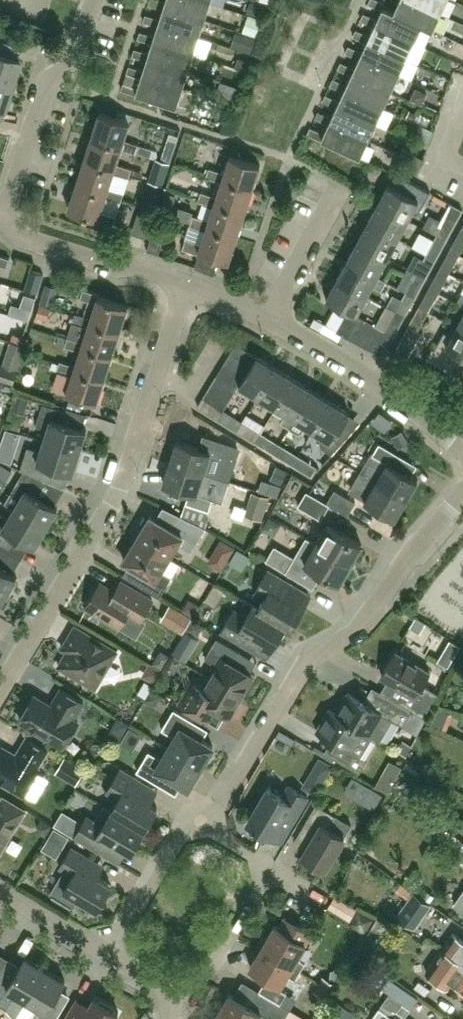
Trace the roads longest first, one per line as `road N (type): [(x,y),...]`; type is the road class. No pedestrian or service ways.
road 1 (residential): [(0,694),(116,498),(188,282)]
road 2 (residential): [(209,827),(313,658),(361,630),(462,496)]
road 3 (residential): [(462,451),(291,327),(188,282)]
road 4 (residential): [(2,217),(49,81),(75,64),(94,0)]
road 5 (residential): [(188,282),(22,233),(2,217)]
road 6 (residential): [(171,1000),(202,990),(271,868)]
road 7 (residential): [(108,955),(181,837),(209,827)]
road 8 (residential): [(108,955),(0,890)]

